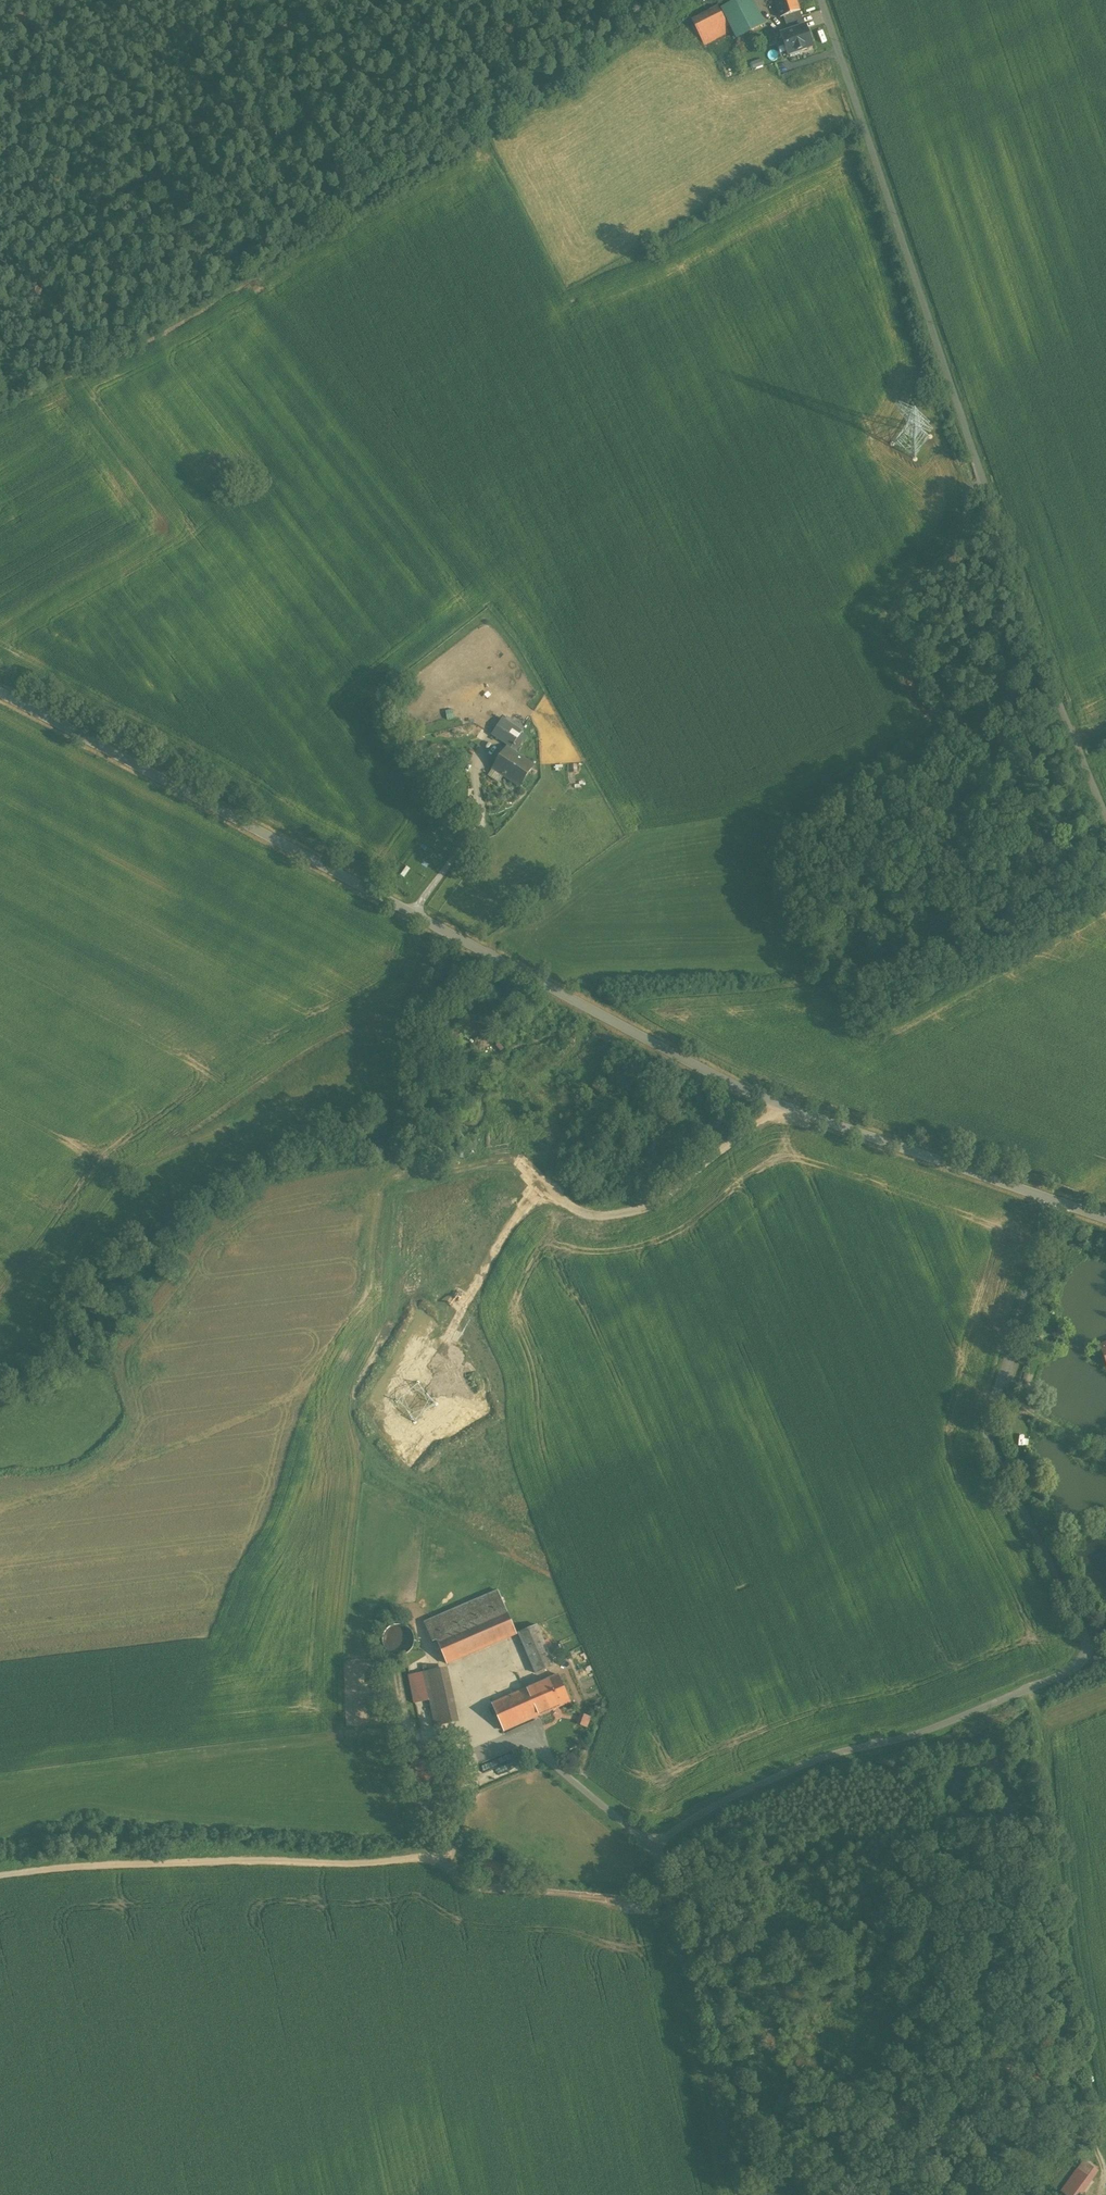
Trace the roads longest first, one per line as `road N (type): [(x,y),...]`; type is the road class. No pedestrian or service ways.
road 1 (residential): [(1054,1200),(990,1436),(1078,1621),(1081,1657),(933,1723),(768,1779),(704,1808),(664,1835),(656,1850),(741,2194)]
road 2 (tertiary): [(0,692),(704,1070),(1054,1200)]
road 3 (unclassified): [(1105,817),(821,0)]
road 4 (track): [(769,1100),(760,1116),(656,1201),(591,1219),(563,1203),(529,1163),(508,1156),(449,1164),(402,1099),(400,1056),(407,1015),(442,930)]
road 5 (track): [(1026,1684),(1103,2163)]

